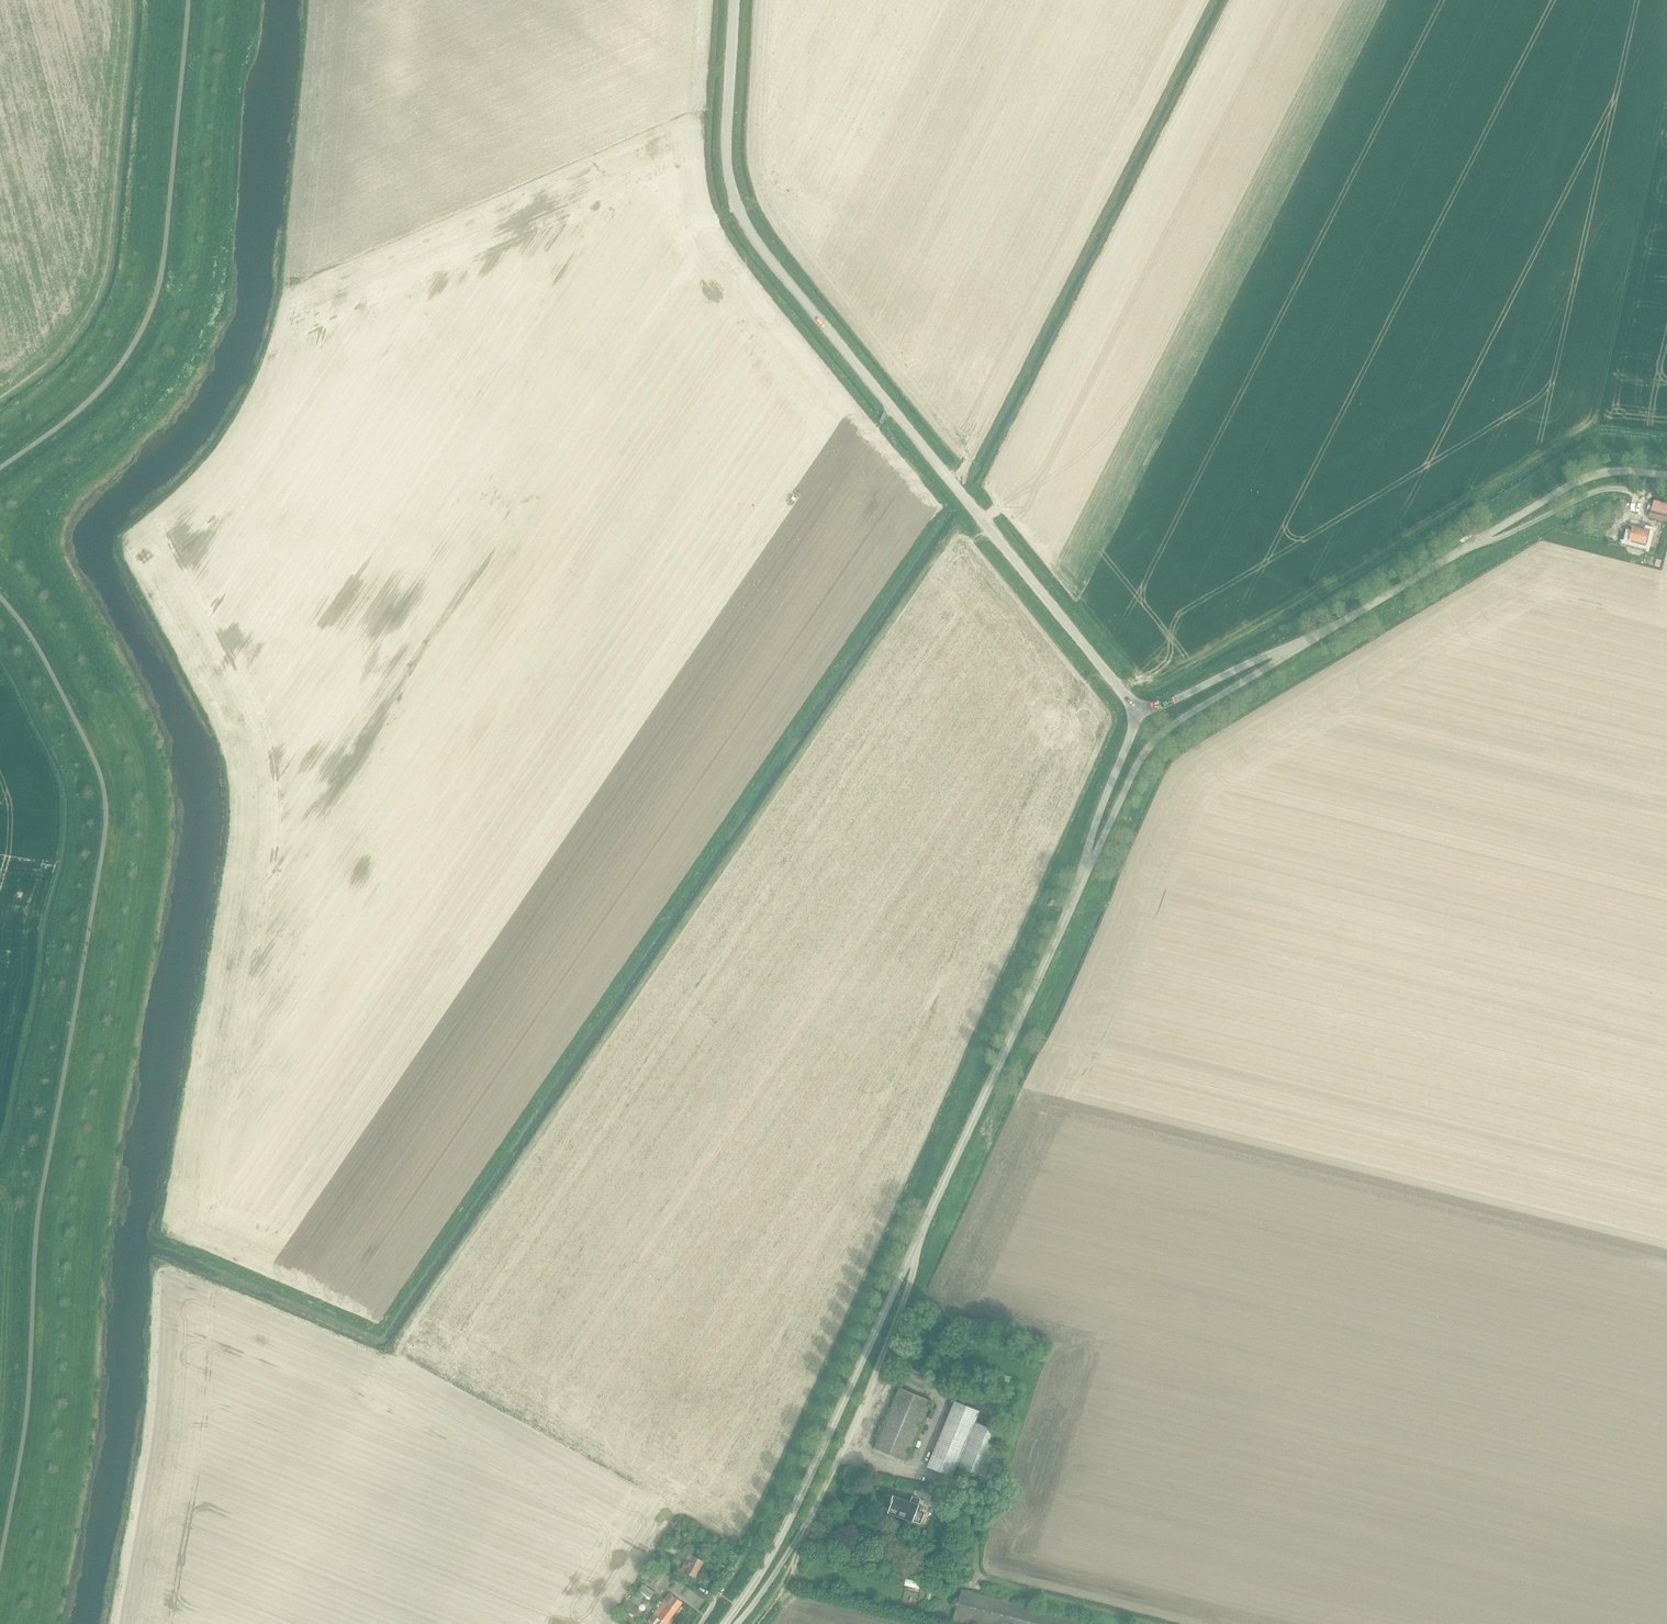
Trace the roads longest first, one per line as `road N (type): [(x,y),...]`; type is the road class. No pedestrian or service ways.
road 1 (unclassified): [(0,1559),(25,1423),(37,1222),(106,816),(87,745),(0,596)]
road 2 (unclassified): [(1139,712),(738,211),(726,128),(734,0)]
road 3 (unclassified): [(0,467),(95,394),(151,308),(164,250),(188,0)]
road 4 (unclassified): [(722,1623),(802,1492),(915,1244)]
road 5 (unclassified): [(736,1623),(826,1486),(905,1302),(915,1244)]
road 6 (unclassified): [(1293,650),(1585,482),(1616,473),(1666,475)]
road 7 (unclassified): [(915,1244),(1084,878)]
road 8 (unclassified): [(1084,878),(1150,743),(1293,650)]
road 9 (unclassified): [(1139,712),(1087,849),(1084,878)]
road 10 (unclassified): [(1293,650),(1139,712)]

